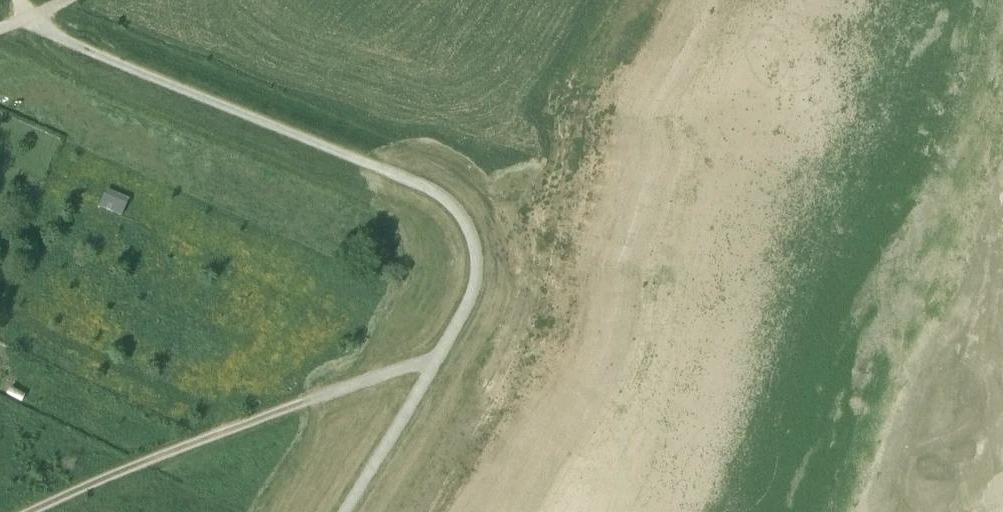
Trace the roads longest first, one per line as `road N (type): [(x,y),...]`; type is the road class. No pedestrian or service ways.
road 1 (track): [(344,511),(477,280),(466,223),(449,201),(387,170),(49,32),(19,0)]
road 2 (track): [(437,360),(29,511)]

